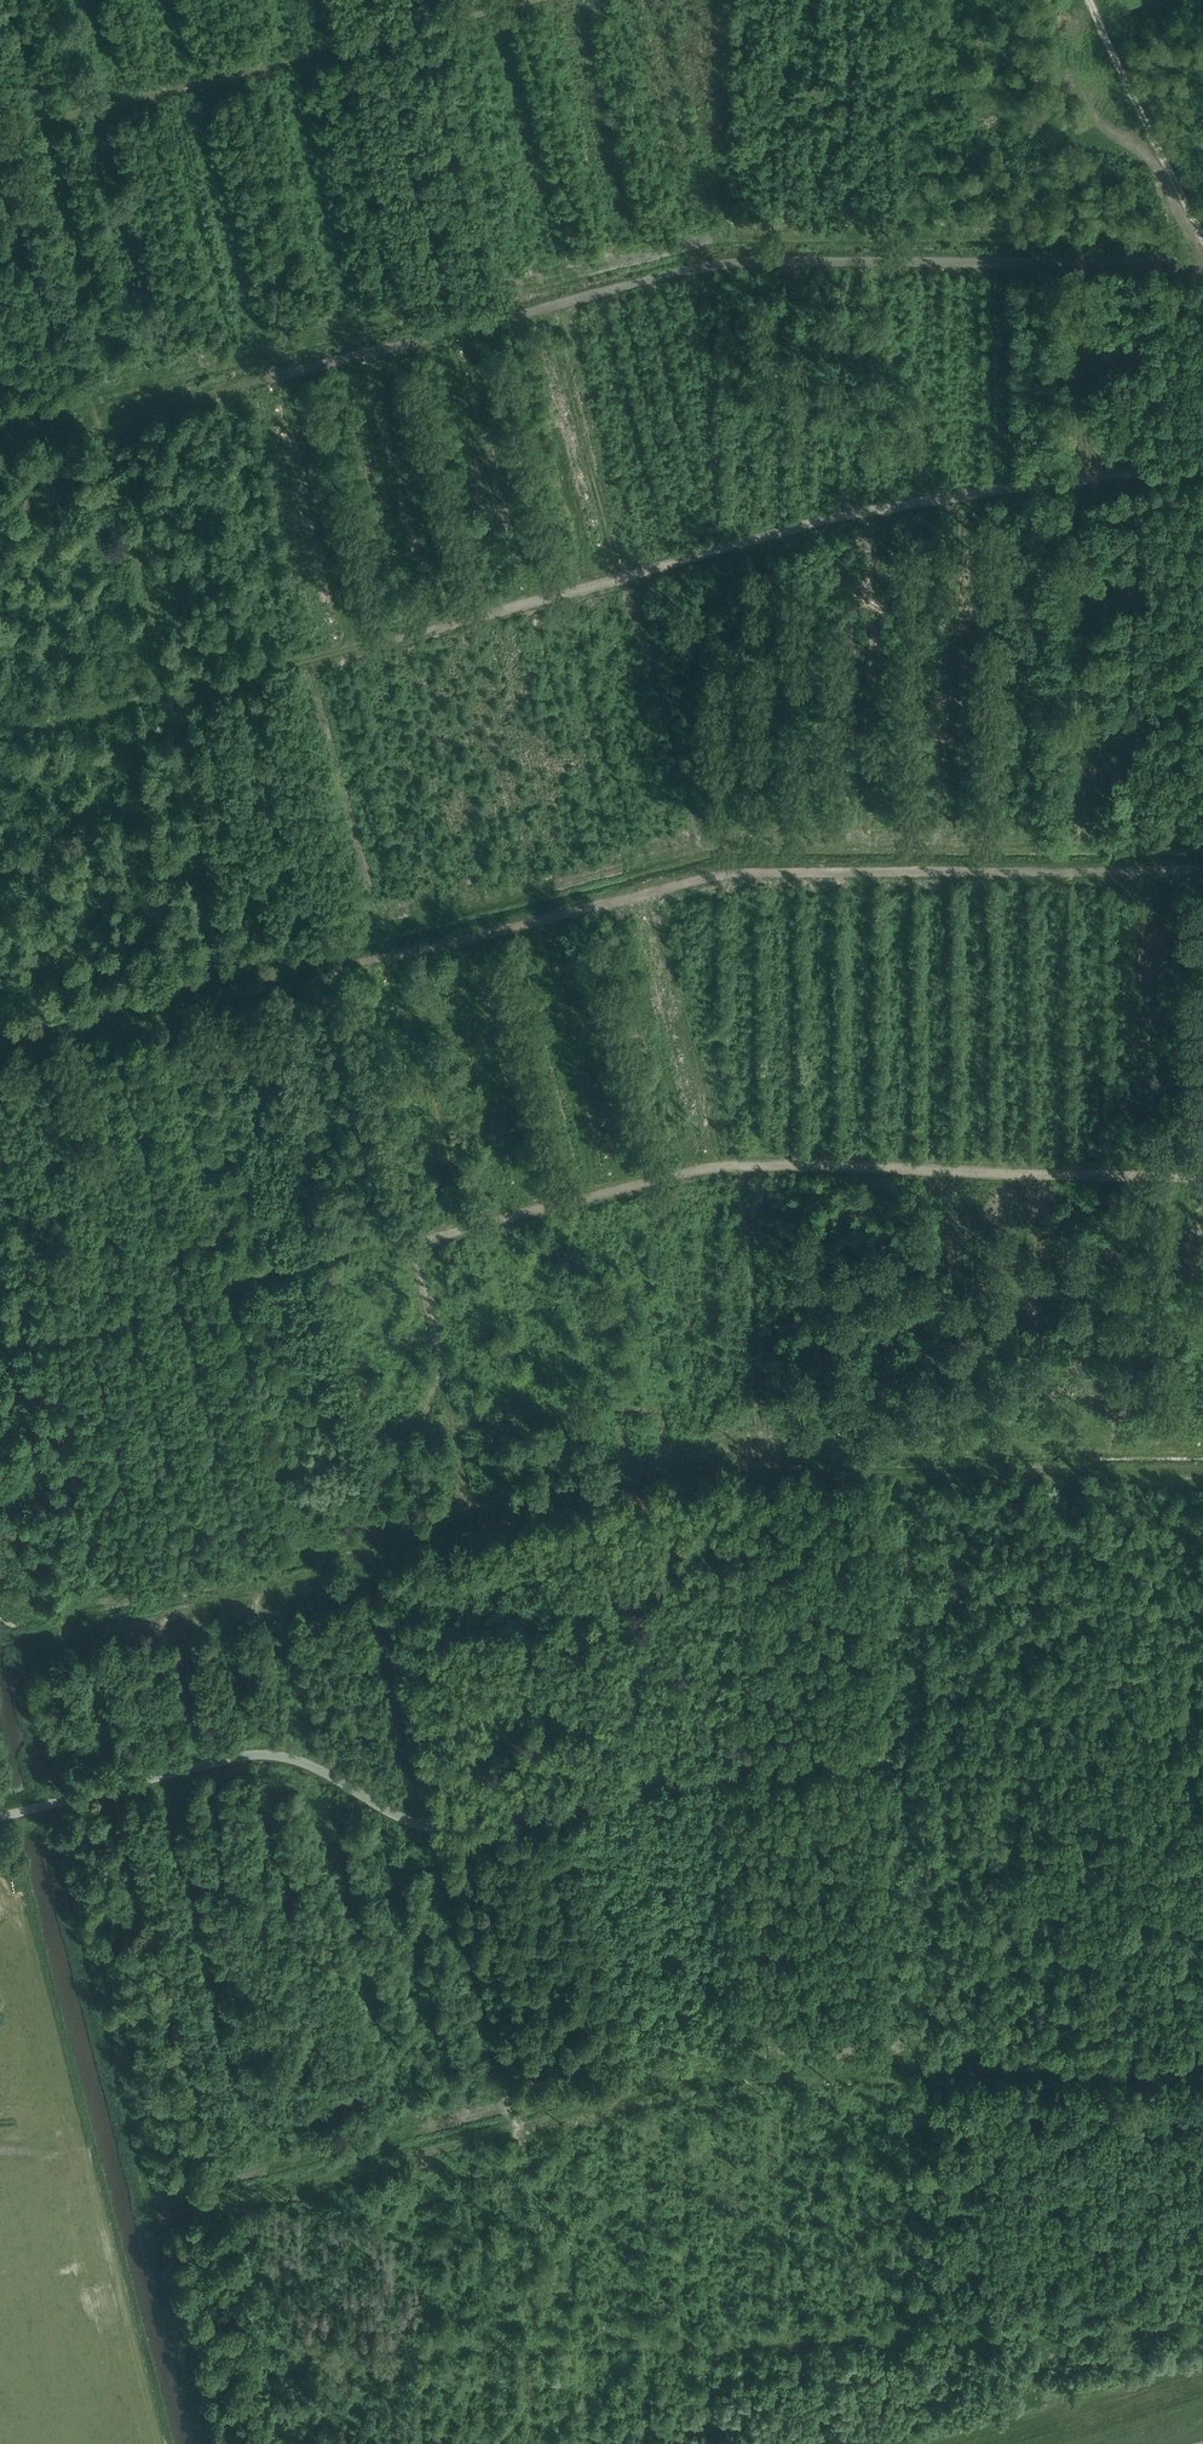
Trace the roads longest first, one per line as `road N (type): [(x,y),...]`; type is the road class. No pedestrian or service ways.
road 1 (track): [(1202,459),(792,527),(170,693),(94,410),(0,173)]
road 2 (unclassified): [(0,1817),(254,1755),(304,1762),(401,1818),(444,1828),(727,1765),(1202,1761)]
road 3 (track): [(1202,1174),(714,1166),(348,1253)]
road 4 (track): [(408,1239),(438,1371),(375,1493),(367,1535),(430,1798),(430,1827)]
road 5 (track): [(1089,0),(1202,239)]

